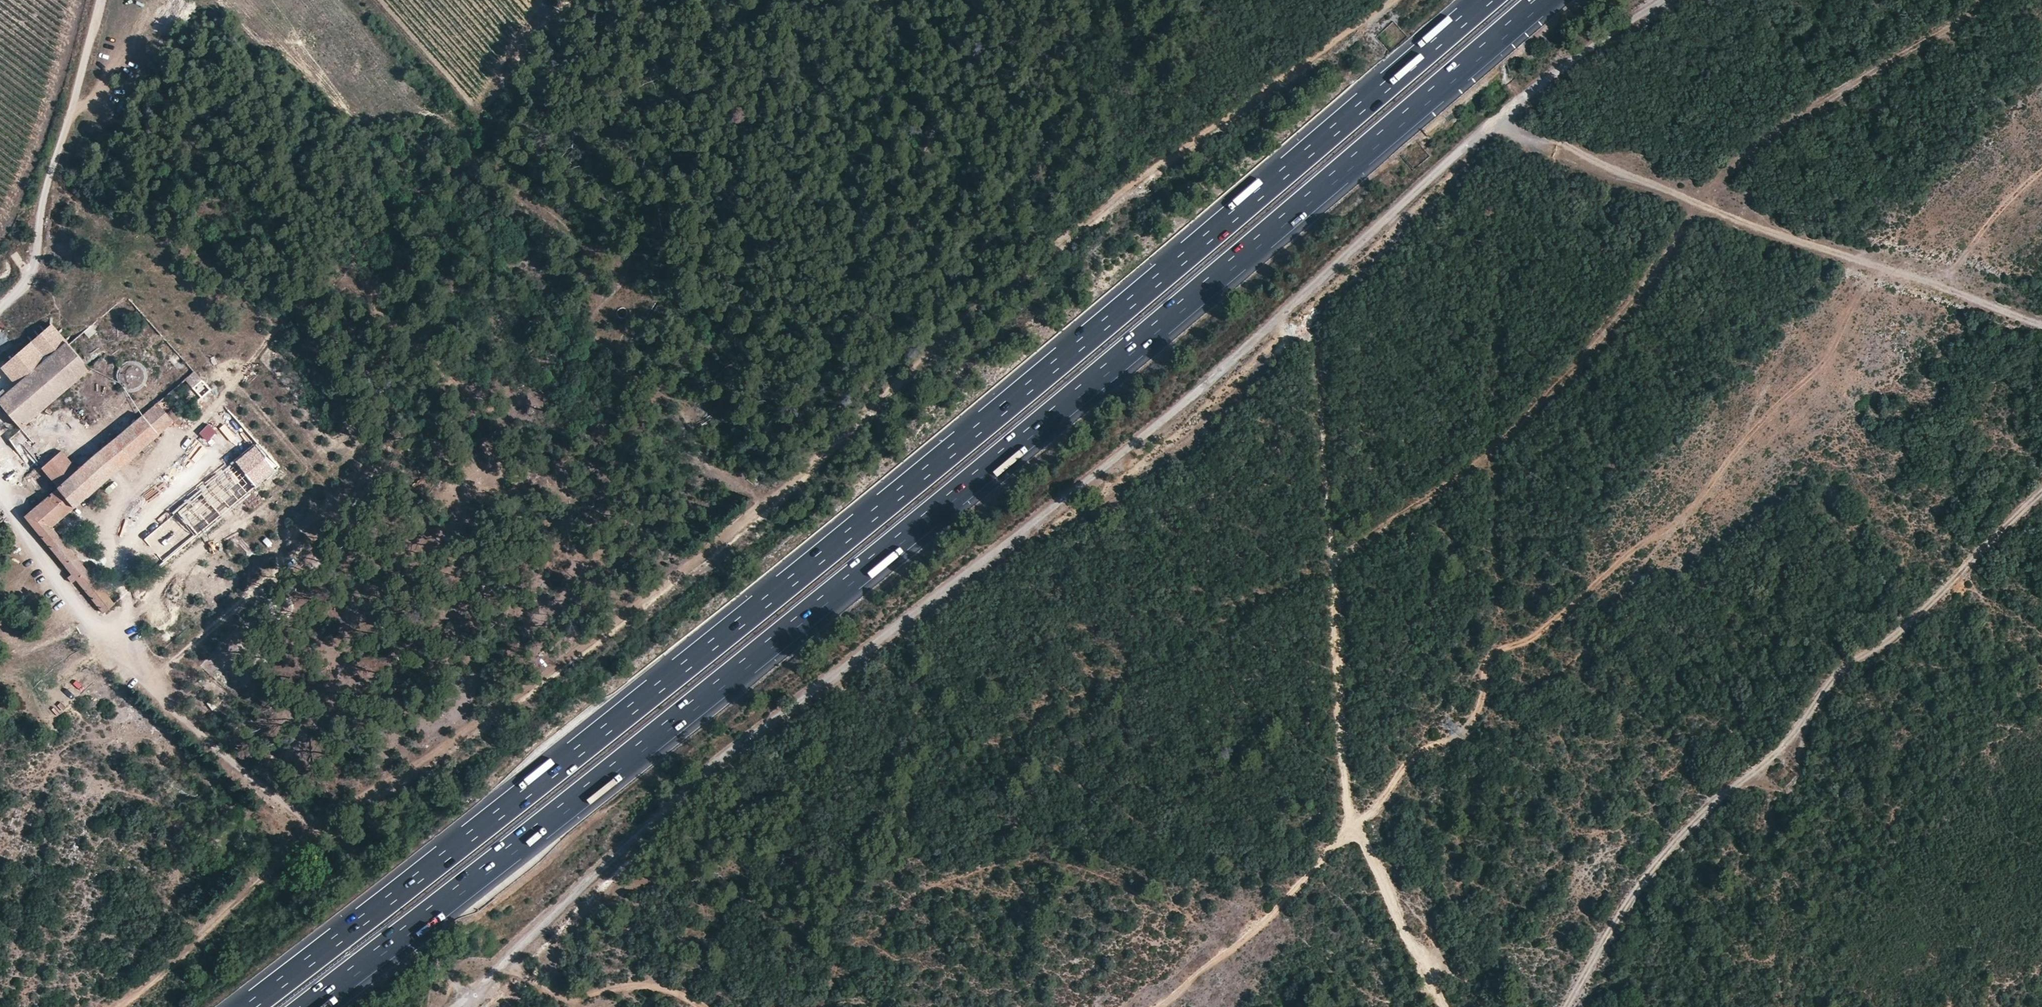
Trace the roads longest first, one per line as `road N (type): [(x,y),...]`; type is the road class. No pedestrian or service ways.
road 1 (track): [(116,1006),(178,959),(308,835),(560,664),(791,480),(917,362),(1133,182),(1392,0)]
road 2 (motorway): [(305,1006),(960,492),(1542,0)]
road 3 (motorway): [(1485,0),(928,468),(249,1006)]
road 4 (track): [(460,1006),(698,776),(1144,430),(1500,116),(1665,0)]
road 5 (track): [(1886,268),(1872,278),(1815,375),(1783,399),(1671,528),(1525,642),(1499,647),(1485,662),(1486,687),(1454,739),(1423,749),(1354,825),(1440,1006)]
road 6 (track): [(1160,1006),(1272,913),(1354,825),(1341,768),(1317,341),(1271,325)]
road 7 (track): [(2041,495),(1840,680),(1771,764),(1702,818),(1565,1006)]
road 8 (track): [(468,1002),(428,946),(221,754),(64,585),(0,491)]
road 9 (track): [(1886,268),(1588,169),(1511,130),(1500,116)]
road 10 (track): [(0,306),(36,268),(38,216),(102,0)]
road 11 (track): [(1886,268),(2041,322)]
road 12 (track): [(2041,171),(1940,283)]

